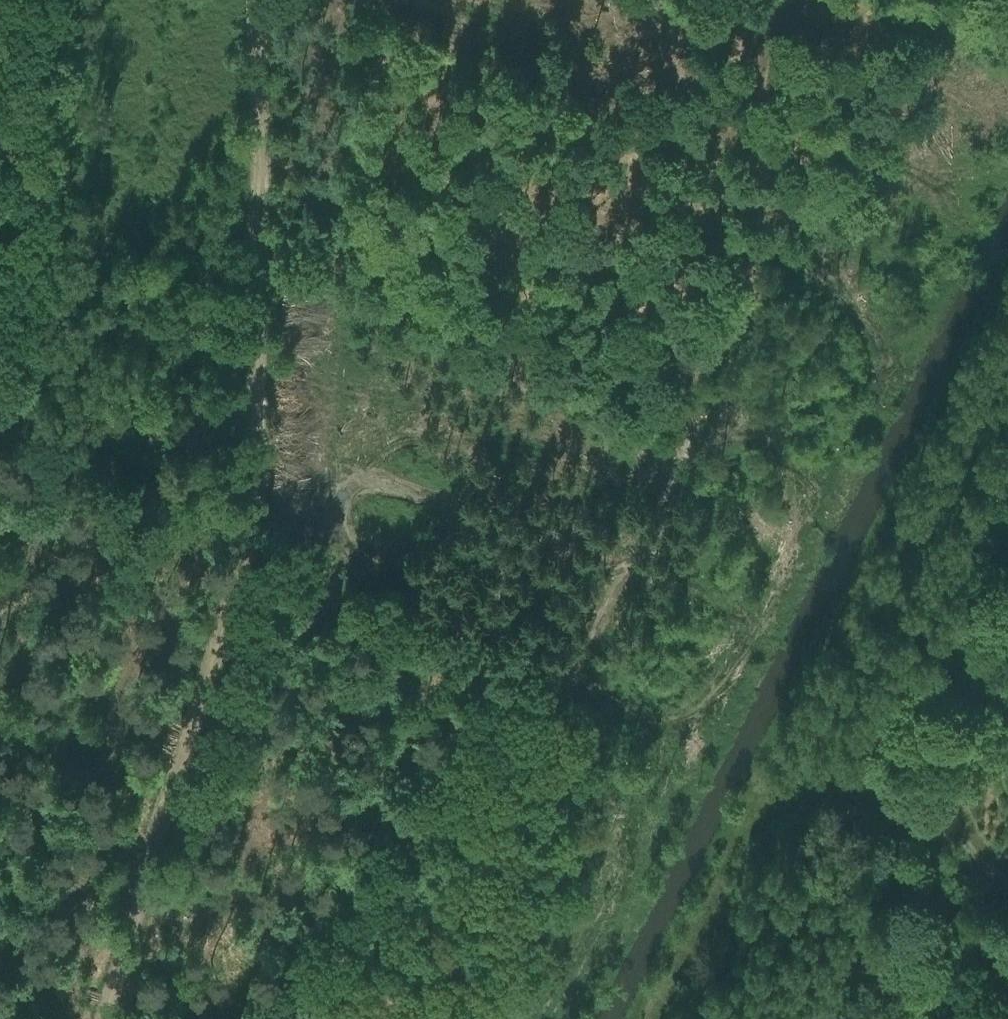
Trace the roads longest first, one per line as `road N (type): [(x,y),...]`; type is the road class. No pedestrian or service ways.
road 1 (track): [(257,0),(249,528),(99,1018)]
road 2 (track): [(1007,883),(962,839),(942,753)]

